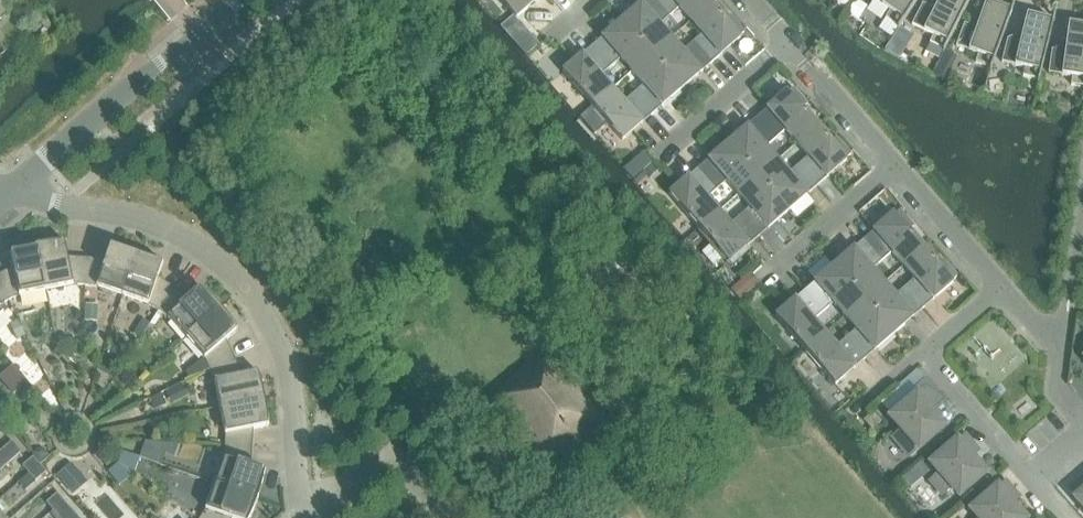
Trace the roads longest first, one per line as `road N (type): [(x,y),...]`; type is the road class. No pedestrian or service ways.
road 1 (residential): [(300,517),(296,390),(261,310),(219,262),(118,216),(12,195)]
road 2 (residential): [(928,358),(1037,483),(1078,446),(1082,424),(1058,395),(1062,352),(1003,288)]
road 3 (residential): [(12,195),(238,0)]
road 4 (residential): [(759,283),(898,162)]
road 5 (residential): [(449,517),(393,455),(321,517)]
road 6 (residential): [(659,165),(793,47)]
road 7 (residential): [(1003,288),(898,162)]
road 8 (residential): [(898,162),(793,47)]

